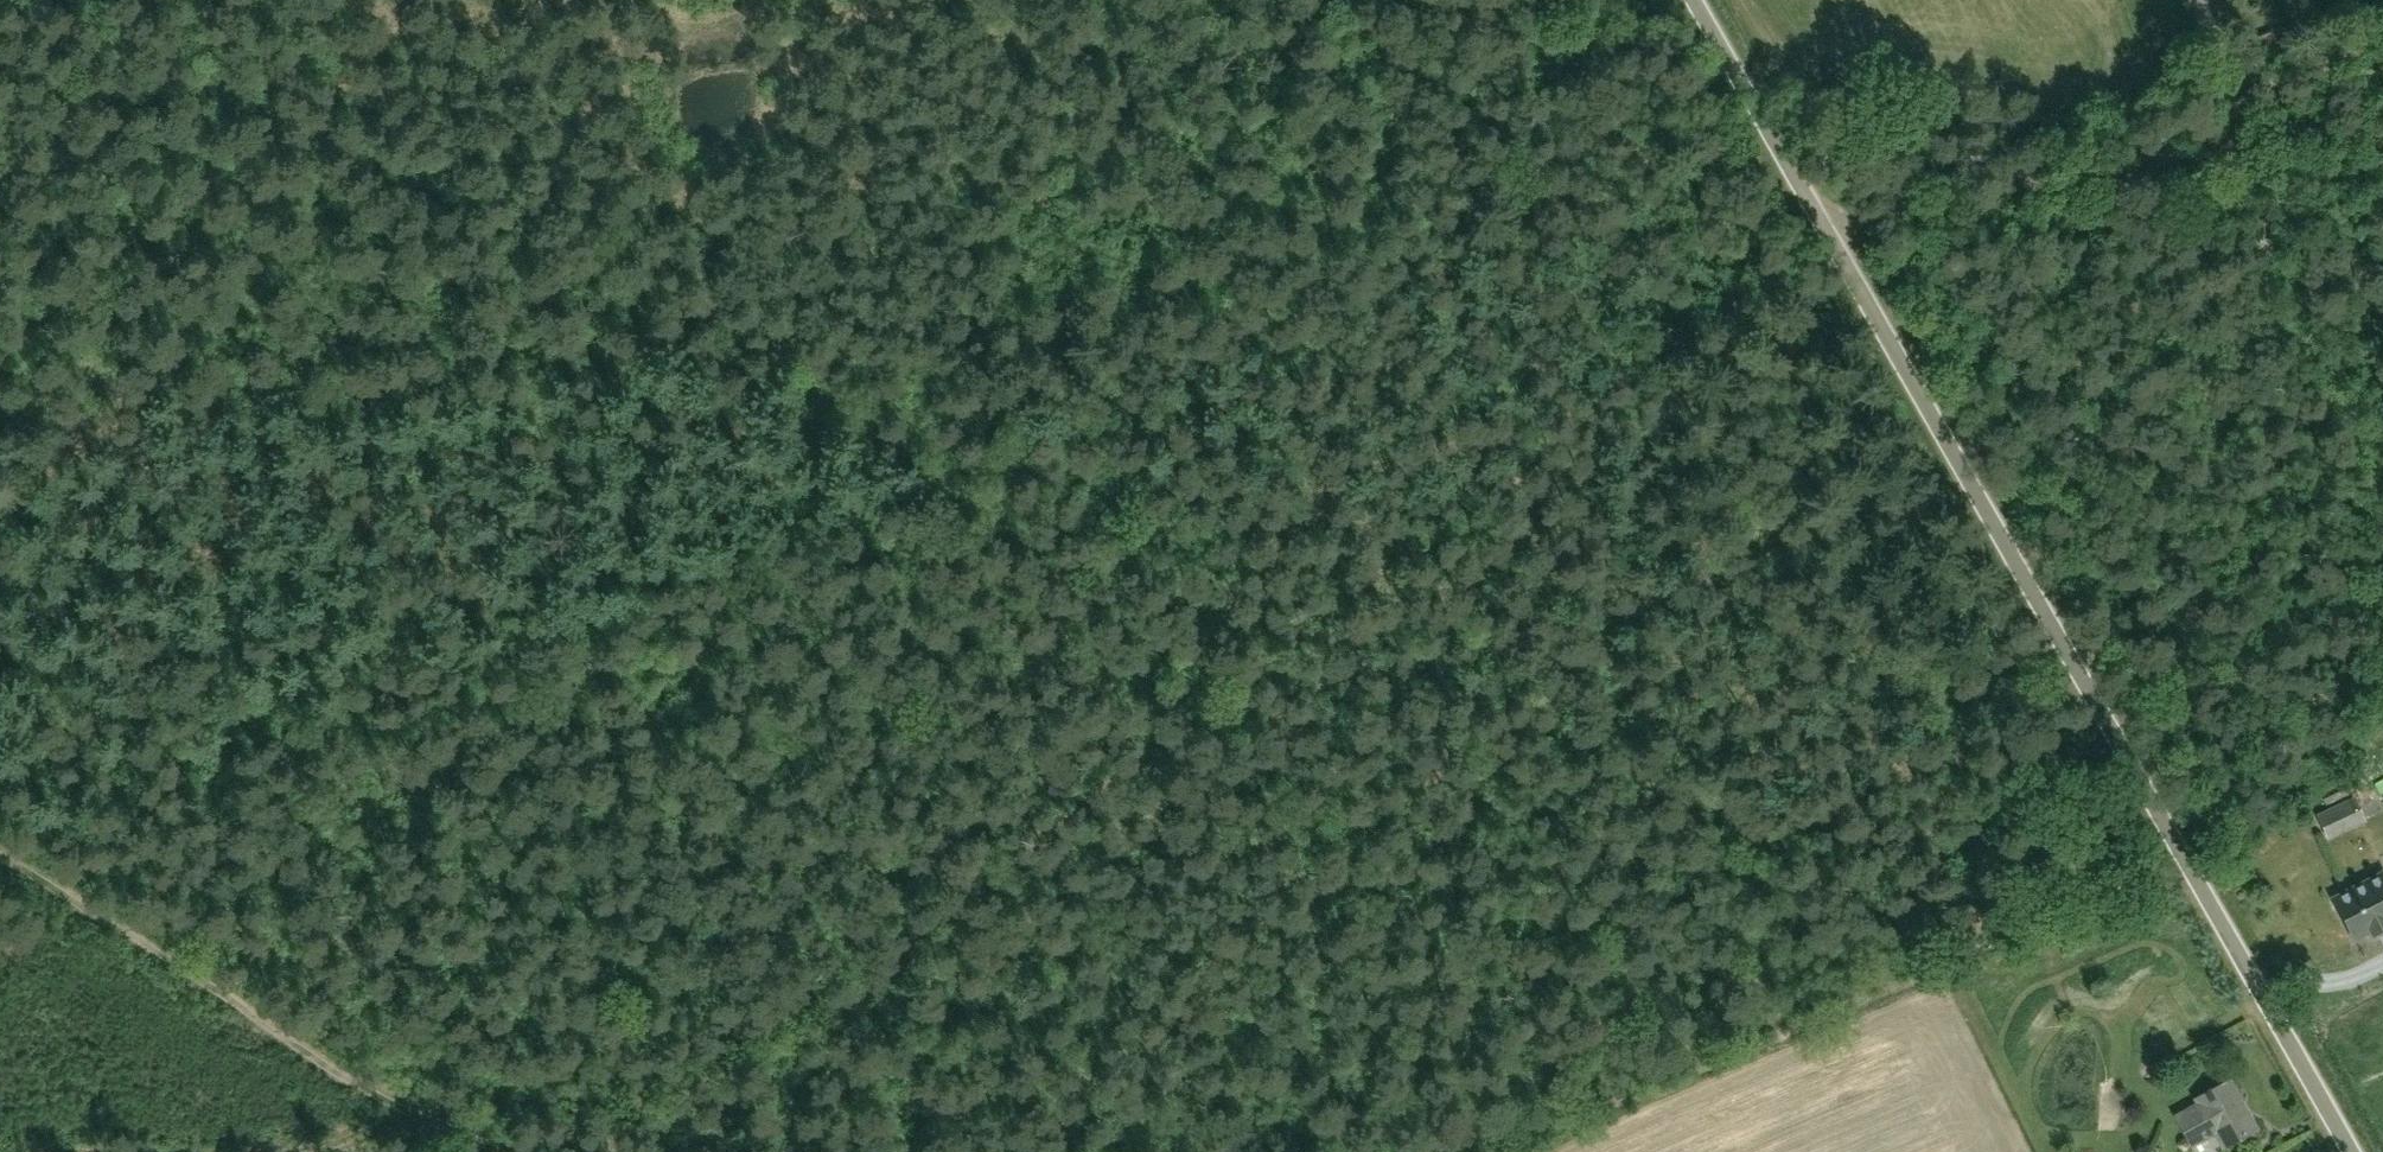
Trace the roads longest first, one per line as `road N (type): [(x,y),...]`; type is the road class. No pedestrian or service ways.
road 1 (unclassified): [(2353,1151),(1692,0)]
road 2 (track): [(1820,224),(1877,204),(2276,131),(2382,123)]

